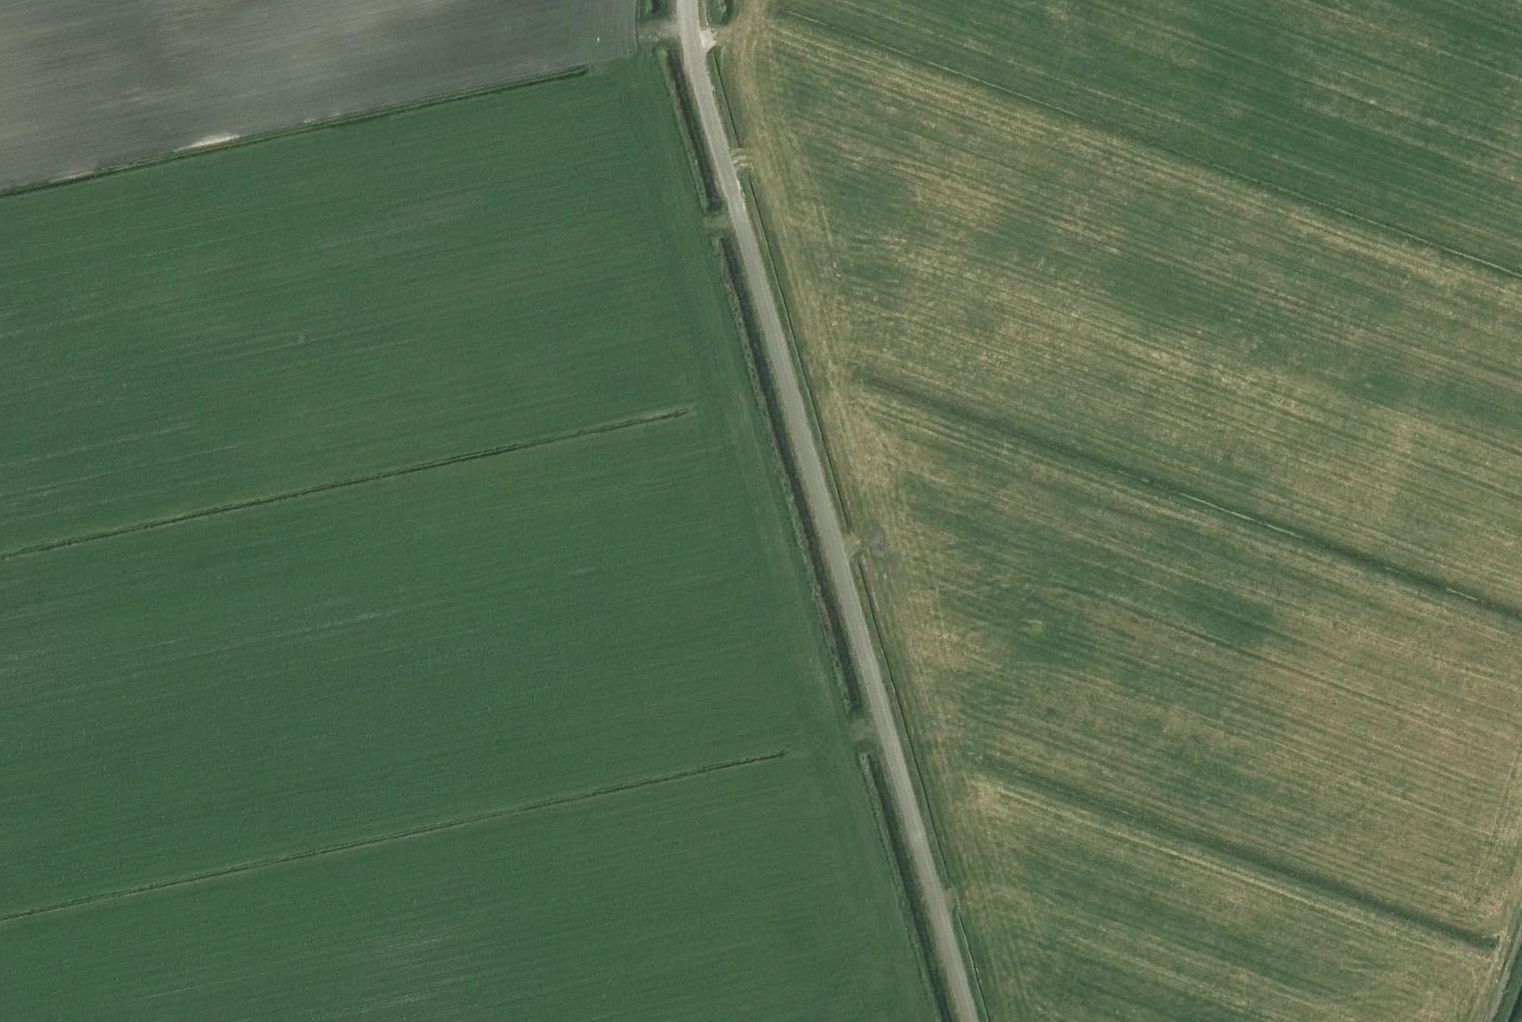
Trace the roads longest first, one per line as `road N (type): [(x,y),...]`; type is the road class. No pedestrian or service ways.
road 1 (unclassified): [(969,1021),(696,60),(688,0)]

